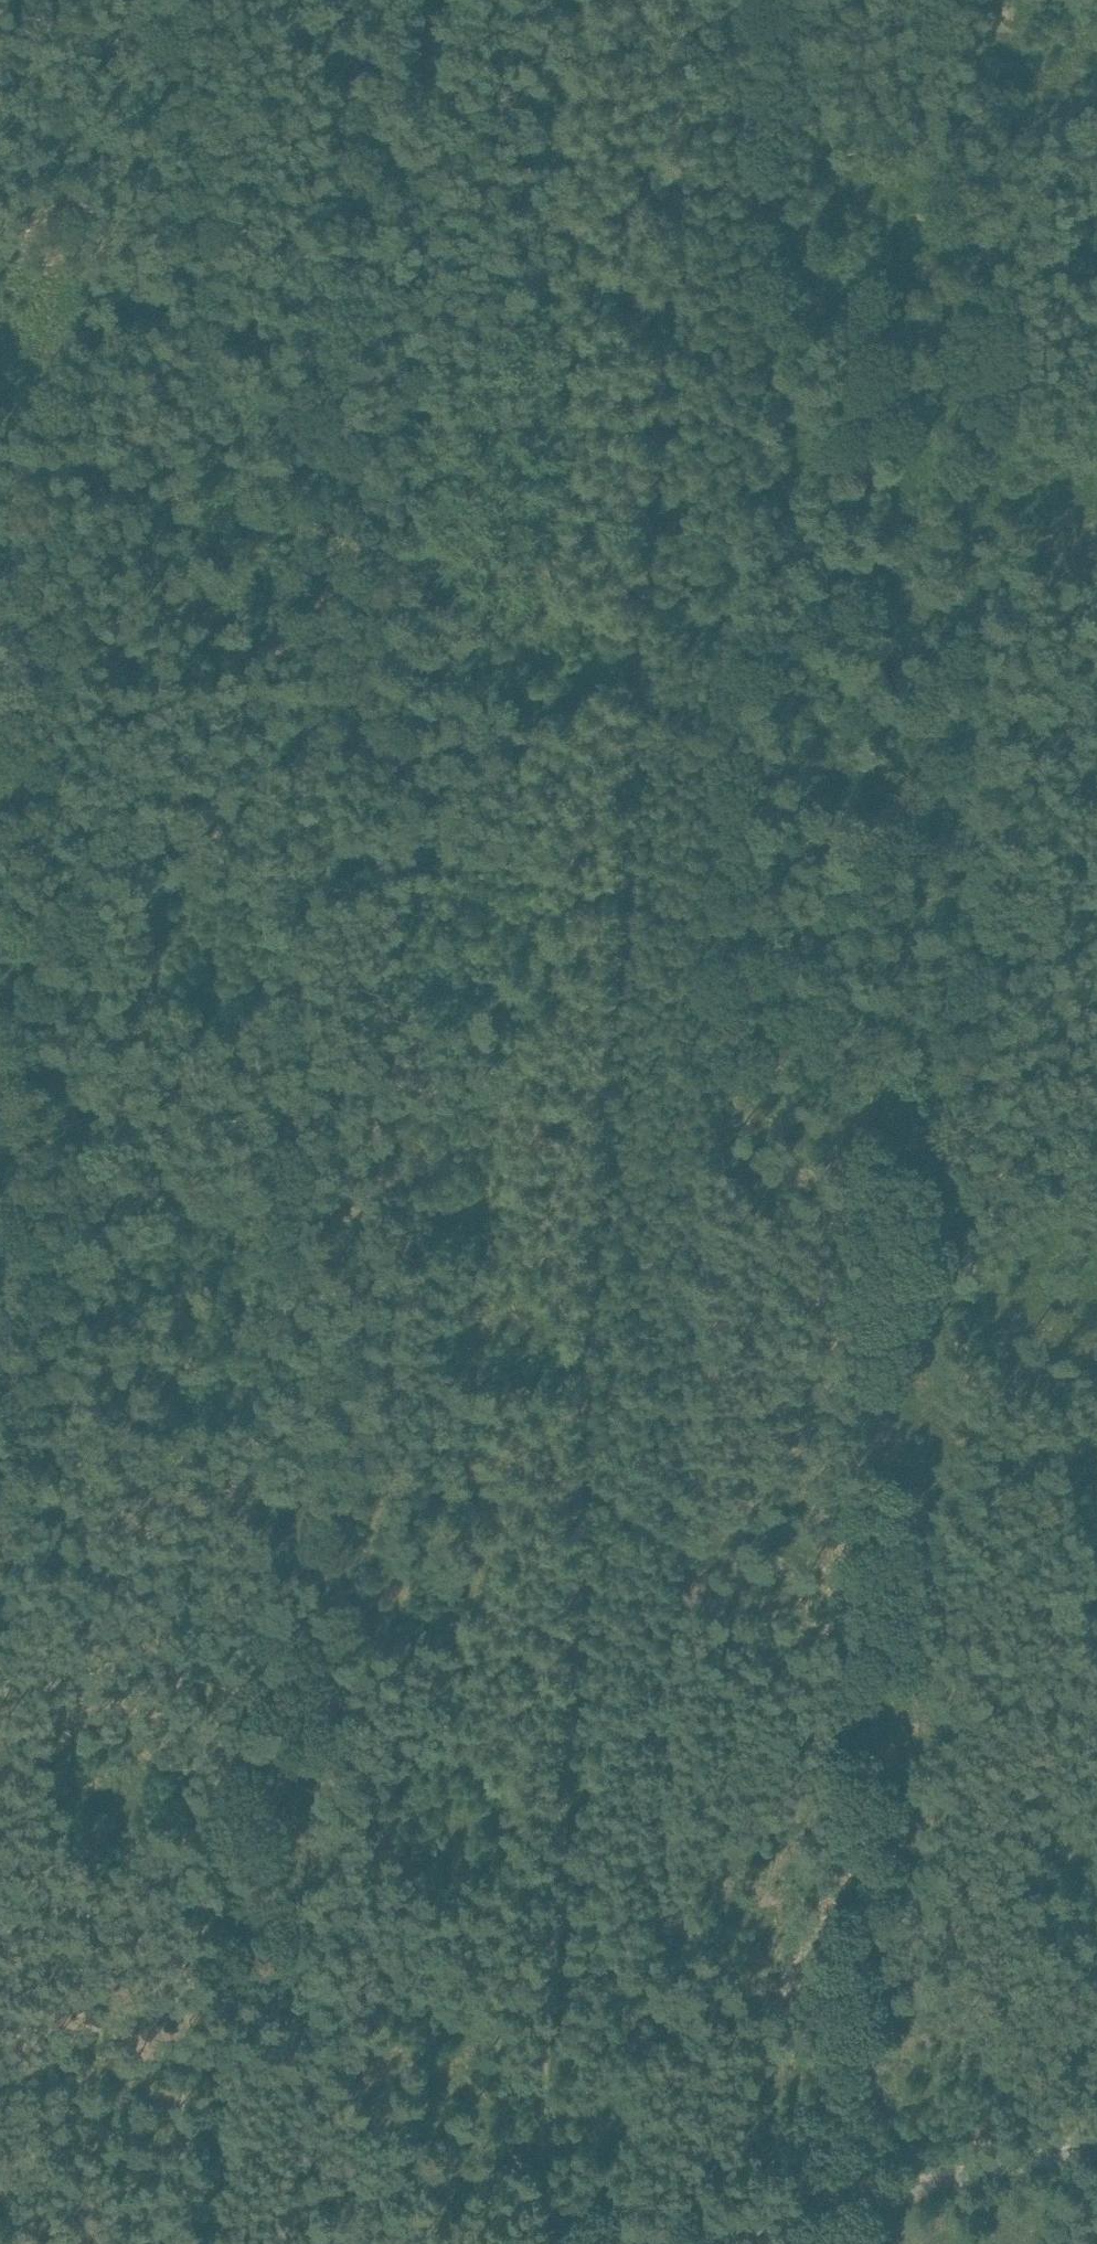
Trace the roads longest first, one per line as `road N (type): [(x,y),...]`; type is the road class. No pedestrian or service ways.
road 1 (track): [(559,2243),(1096,2122)]

